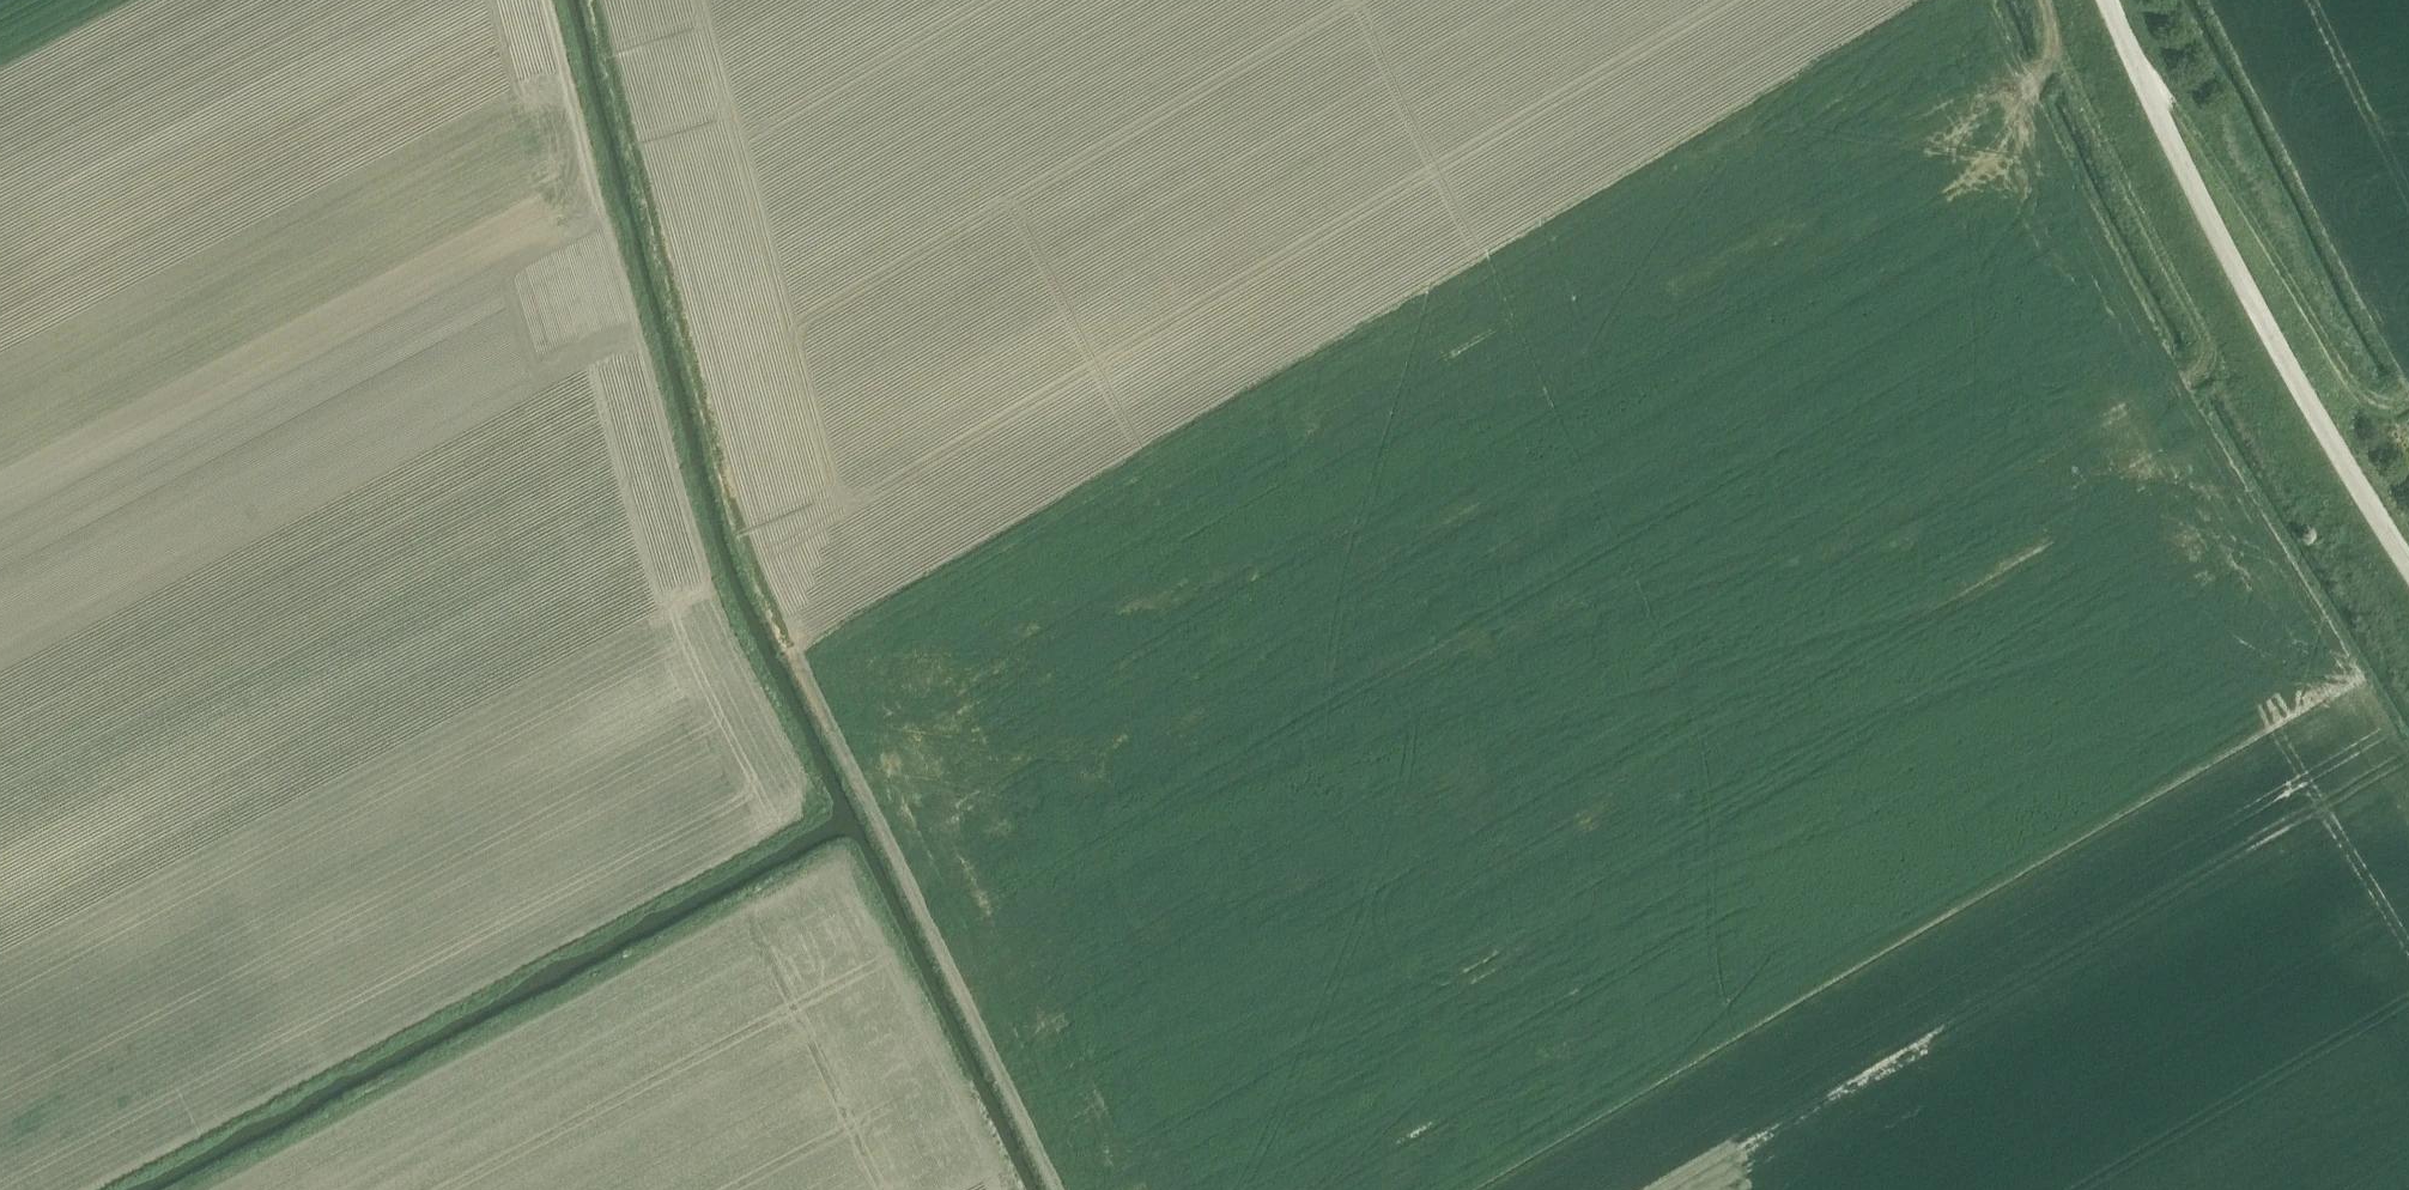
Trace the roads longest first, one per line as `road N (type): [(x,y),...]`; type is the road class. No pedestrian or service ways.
road 1 (unclassified): [(2408,521),(2289,348),(2130,0)]

